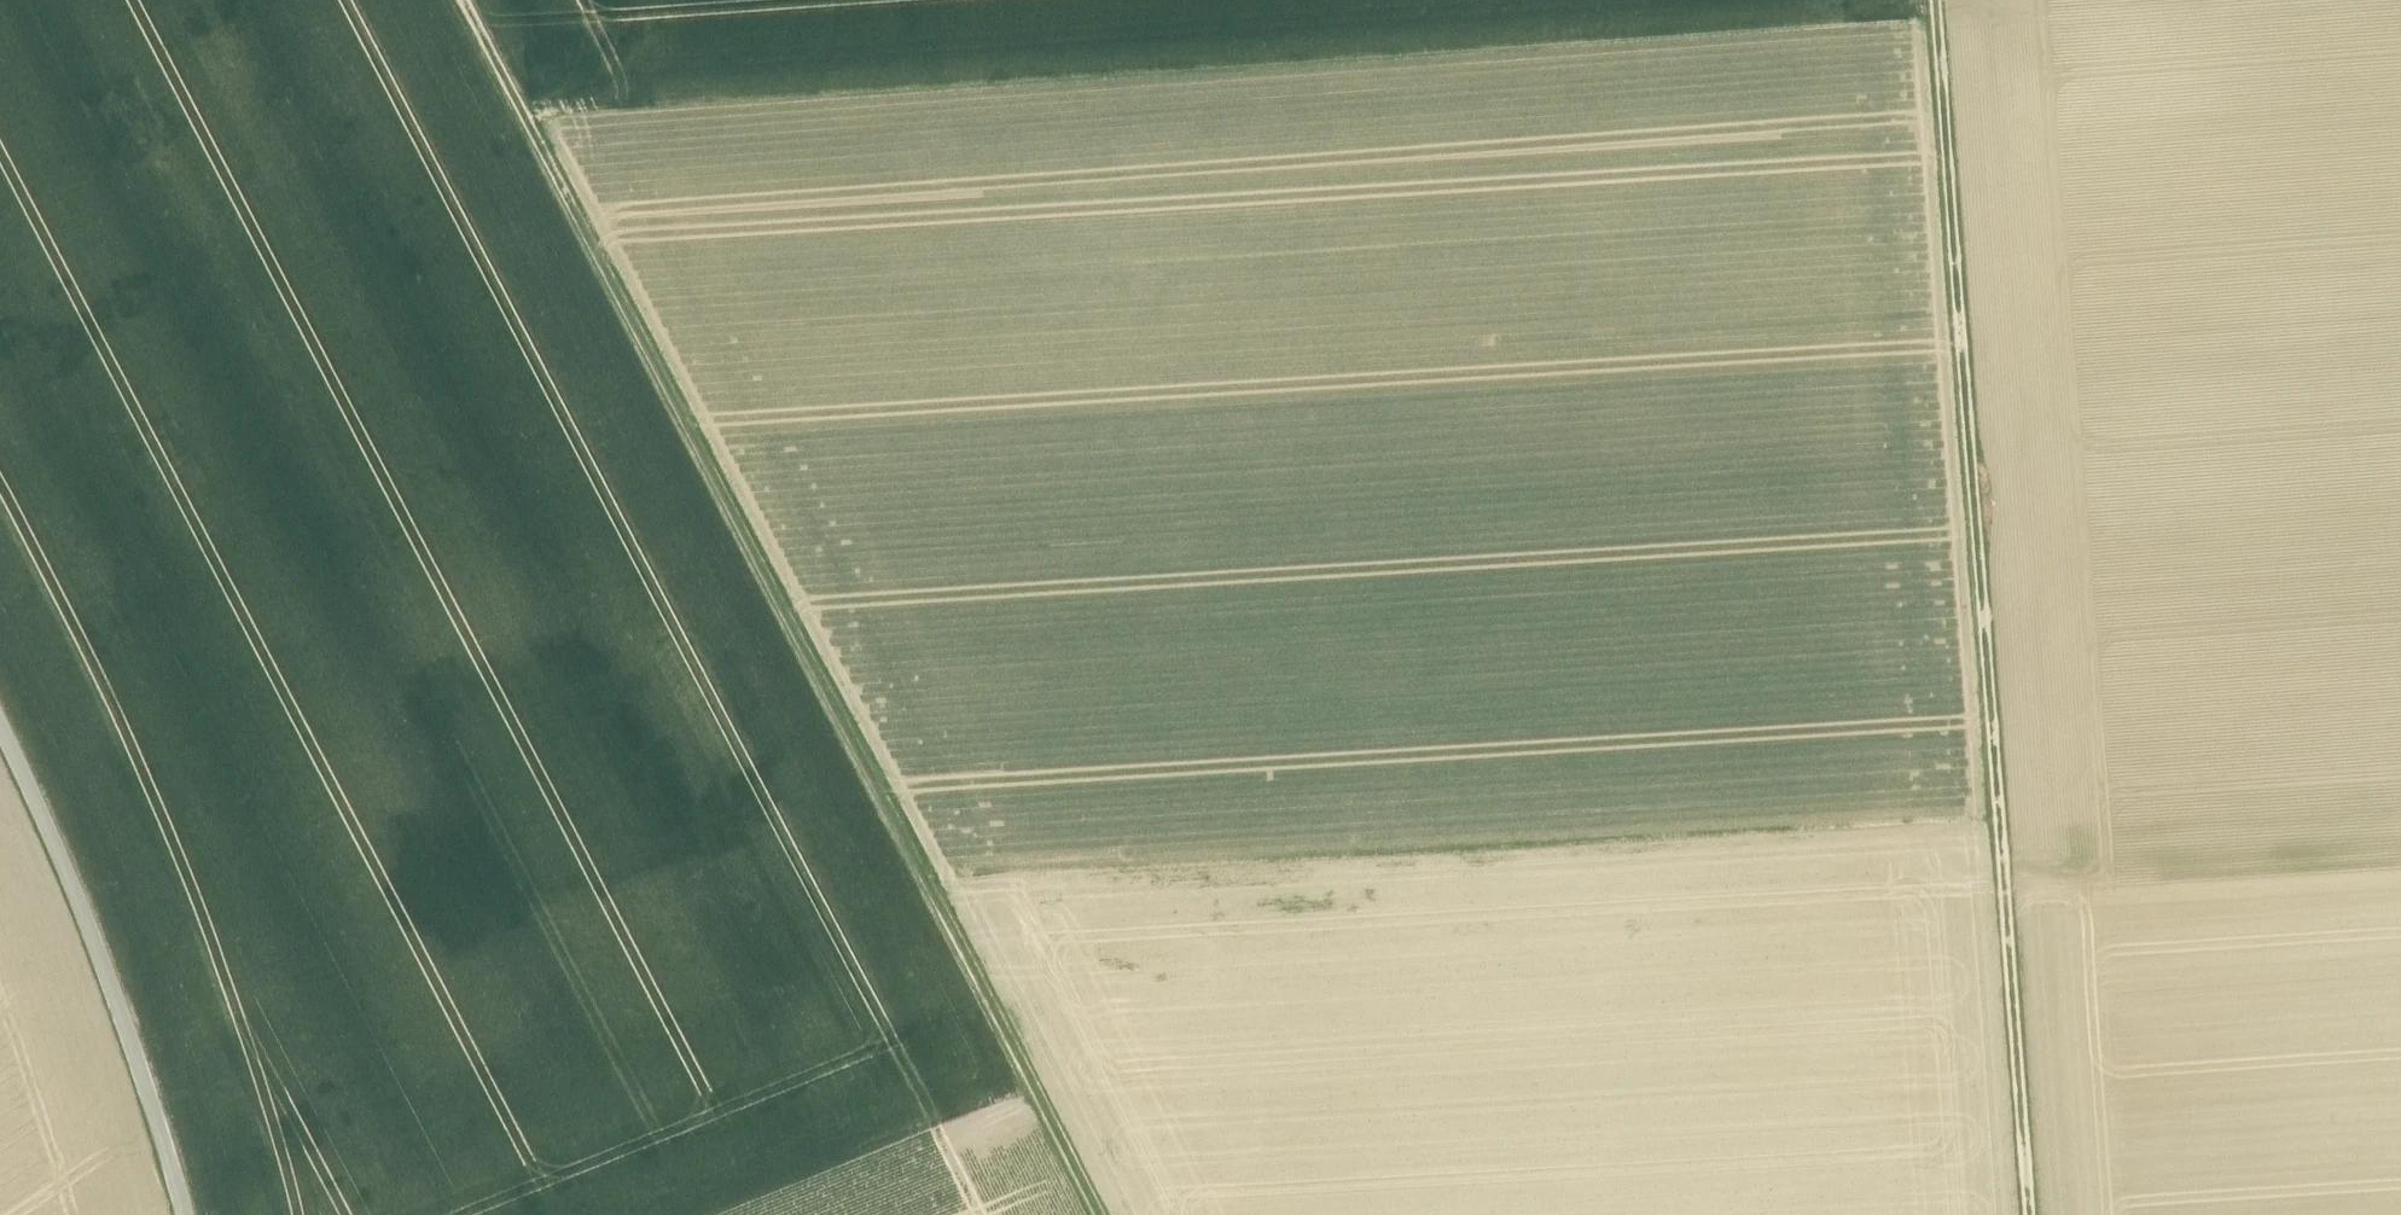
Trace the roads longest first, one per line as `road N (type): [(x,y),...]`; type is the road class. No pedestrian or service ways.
road 1 (track): [(1096,1214),(465,0)]
road 2 (track): [(2031,1214),(1935,0)]
road 3 (unclassified): [(0,721),(127,1018),(187,1214)]

